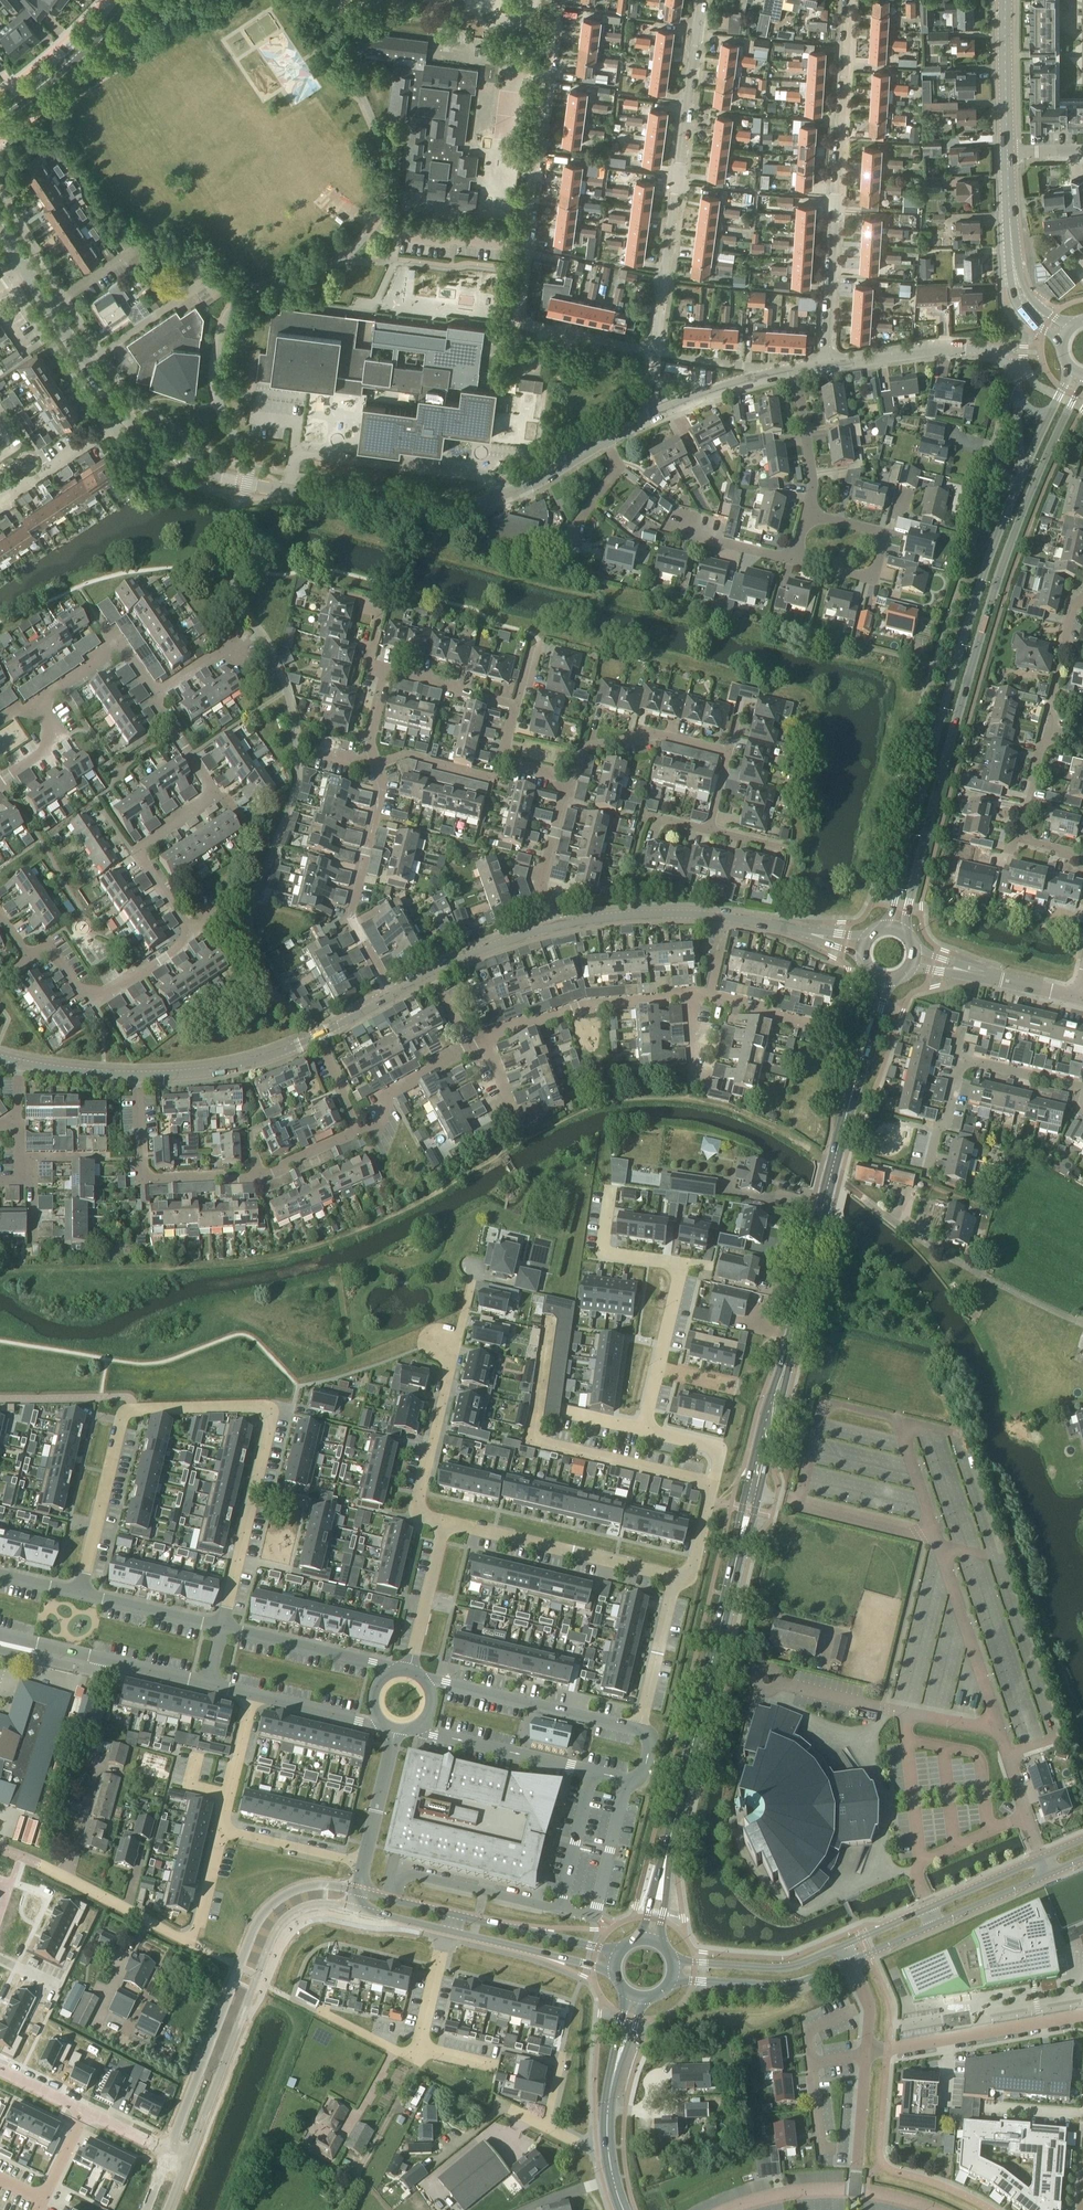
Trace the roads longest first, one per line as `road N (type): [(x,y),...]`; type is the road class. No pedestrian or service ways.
road 1 (secondary): [(662,1876),(882,980)]
road 2 (secondary): [(905,935),(992,582),(1082,382)]
road 3 (residential): [(220,1629),(272,1409),(121,1415),(80,1594)]
road 4 (residential): [(126,420),(209,475),(387,506),(480,507),(609,440)]
road 5 (secondary): [(1022,474),(979,581),(886,929)]
road 6 (residential): [(827,364),(850,0)]
road 7 (unclassified): [(357,1893),(305,1887),(263,1915),(168,2153)]
road 8 (residential): [(654,351),(702,0)]
road 9 (unclassified): [(187,2160),(277,1932),(315,1908),(351,1914)]
road 10 (residential): [(712,1482),(533,1442),(548,1324)]
road 11 (residential): [(411,1729),(624,1781),(642,1775),(649,1739),(638,1731)]
road 12 (residential): [(221,1828),(191,1942),(39,1865)]
road 13 (tertiary): [(391,997),(247,1066),(138,1077)]
road 14 (tertiary): [(1082,1840),(842,1946)]
road 15 (residential): [(442,1524),(425,1519),(417,1504),(472,1284)]
road 16 (residential): [(1082,857),(1028,841),(1020,824),(1048,740),(1064,646)]
road 17 (tertiary): [(850,1962),(1082,1859)]
road 18 (residential): [(551,0),(521,228),(526,248)]
road 19 (residential): [(655,1371),(679,1276),(668,1262),(599,1257),(607,1192)]
road 20 (residential): [(376,765),(384,785),(349,919),(391,997)]
road 21 (residential): [(442,1524),(672,1578)]
road 22 (residential): [(638,1731),(422,1678)]
road 23 (residential): [(654,351),(518,329),(511,310),(526,248)]
road 24 (residential): [(866,2054),(1082,2017)]
road 25 (residential): [(256,1175),(146,1180),(138,1077)]
road 26 (residential): [(691,999),(587,1008),(484,1043)]
road 27 (residential): [(0,1636),(206,1685)]
road 28 (residential): [(28,960),(52,953),(80,991),(102,997),(192,936)]
road 29 (residential): [(793,560),(863,578),(879,560),(883,542),(875,533),(808,514)]
road 30 (tertiary): [(669,1980),(782,1986),(850,1962)]
road 31 (residential): [(730,751),(667,736),(631,738),(595,746),(577,761),(570,781)]
road 32 (residential): [(27,268),(126,420)]
road 33 (residential): [(396,1670),(220,1629)]
road 34 (residential): [(827,364),(923,349),(1005,351)]
road 35 (tertiary): [(842,1946),(787,1968),(671,1962)]
road 36 (tertiary): [(725,919),(634,917),(551,927)]
road 37 (tertiary): [(127,0),(63,67),(0,117)]
road 38 (residential): [(619,1952),(452,1914)]
road 39 (residential): [(448,1933),(614,1974)]
road 40 (track): [(418,2060),(339,2209)]
road 41 (residential): [(672,1578),(638,1731)]
road 42 (residential): [(0,509),(126,420)]
road 43 (secondary): [(1007,152),(1006,0)]
road 44 (residential): [(551,927),(542,883),(570,781)]
road 45 (residential): [(407,1670),(442,1524)]
road 46 (residential): [(470,1050),(389,1095),(387,1114),(356,1133)]
road 47 (residential): [(363,1864),(221,1828)]
road 48 (residential): [(808,514),(812,489),(796,371)]
road 49 (residential): [(220,1629),(80,1594)]
road 50 (tertiary): [(864,947),(725,919)]
road 51 (residential): [(500,763),(496,778),(408,755),(376,765)]
road 52 (residential): [(515,707),(394,671),(385,681)]
road 53 (residential): [(866,2054),(856,2191)]
road 54 (residential): [(393,1730),(363,1864)]
road 55 (residential): [(252,1695),(221,1828)]
road 56 (residential): [(252,1695),(383,1725)]
road 57 (tertiary): [(551,927),(429,978)]
road 58 (residential): [(448,1933),(418,2060)]
road 59 (residential): [(572,555),(579,522),(614,472),(609,440)]
road 60 (residential): [(1082,1089),(961,1060)]
road 61 (residential): [(929,1176),(961,1060)]
road 62 (residential): [(822,1030),(707,996)]

